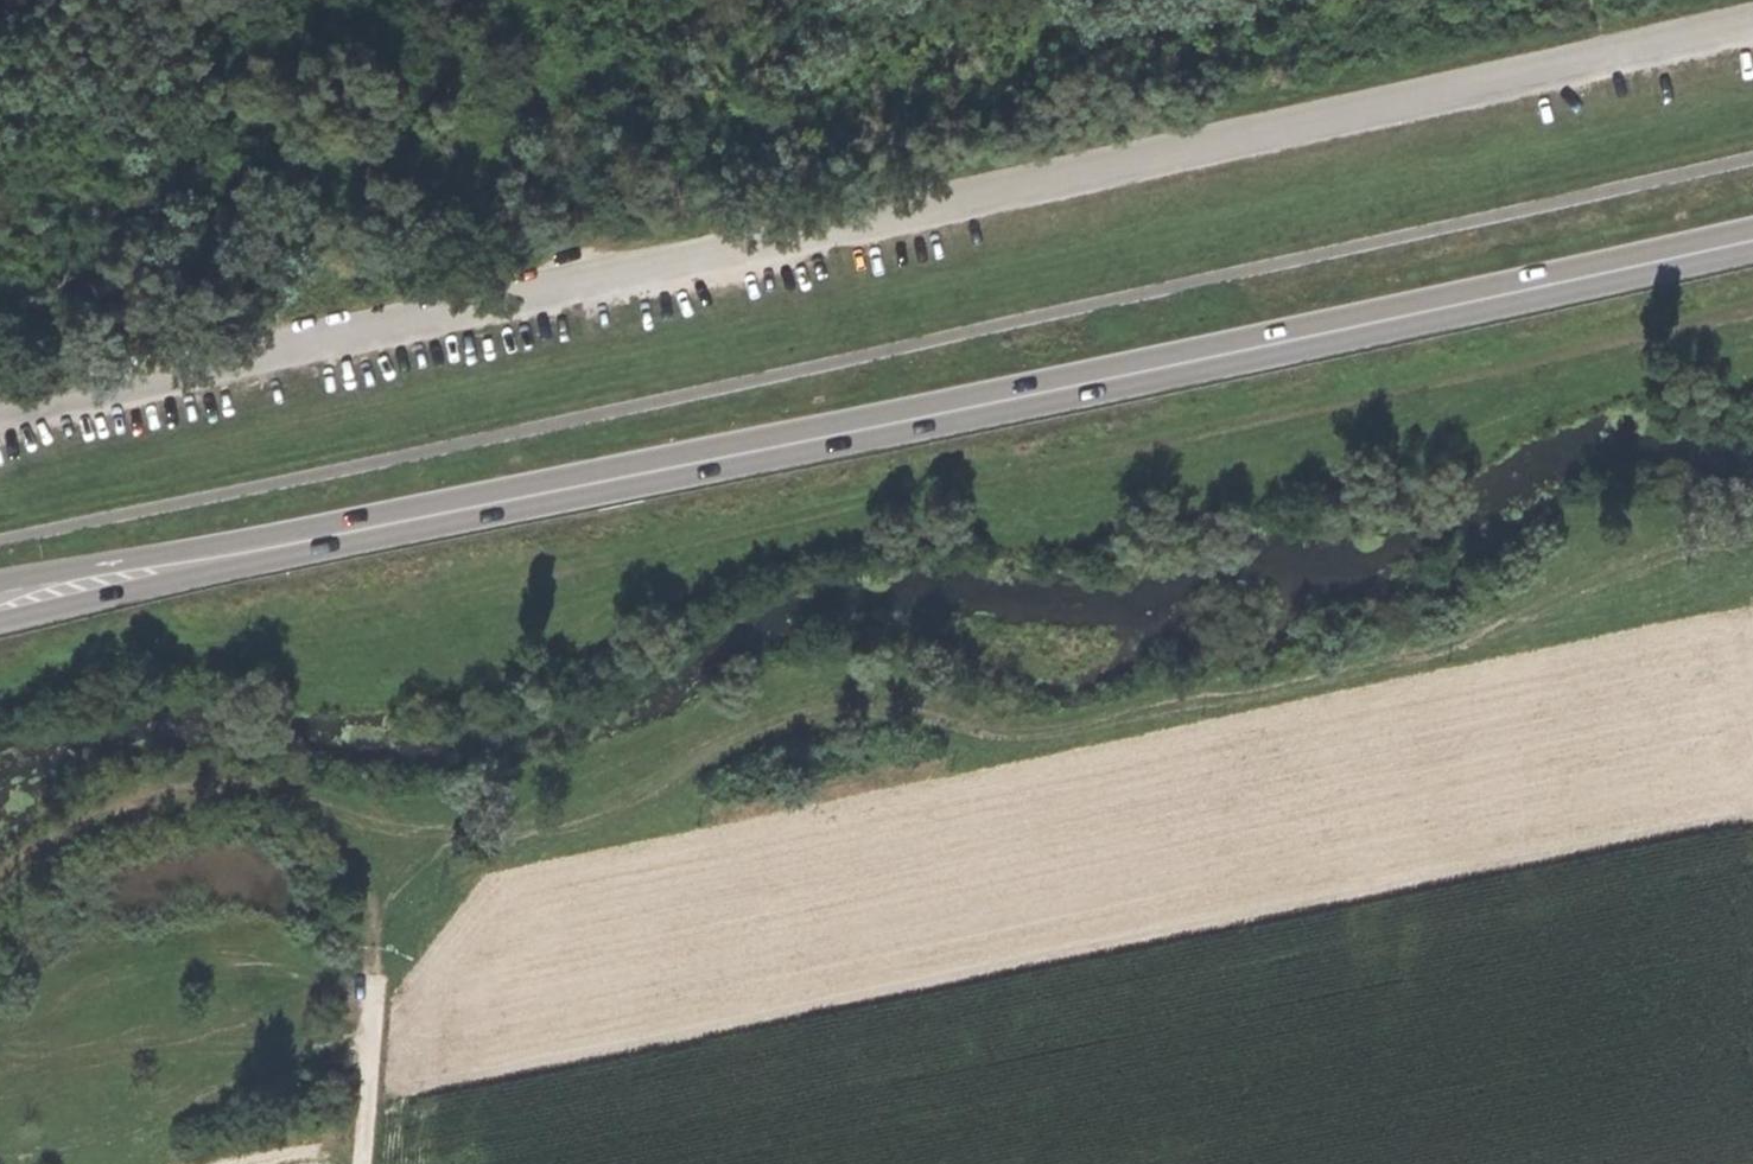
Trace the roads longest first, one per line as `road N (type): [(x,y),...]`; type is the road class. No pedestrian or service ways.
road 1 (primary): [(1752,238),(794,443),(0,601)]
road 2 (track): [(375,986),(376,918),(358,863),(327,818),(270,792),(197,791),(118,811),(47,848),(0,891)]
road 3 (unclassified): [(375,986),(365,1163)]

